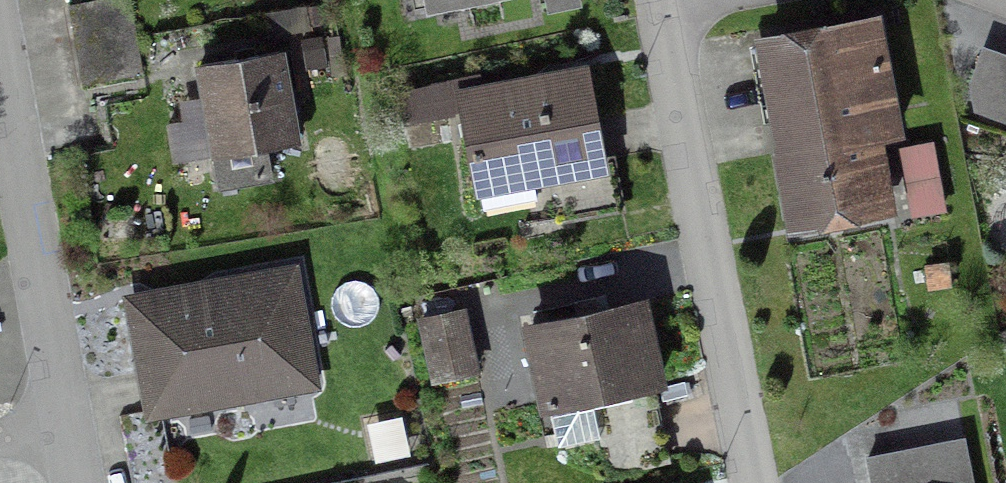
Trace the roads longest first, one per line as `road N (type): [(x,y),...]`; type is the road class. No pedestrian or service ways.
road 1 (residential): [(659,0),(756,482)]
road 2 (residential): [(74,482),(0,71)]

